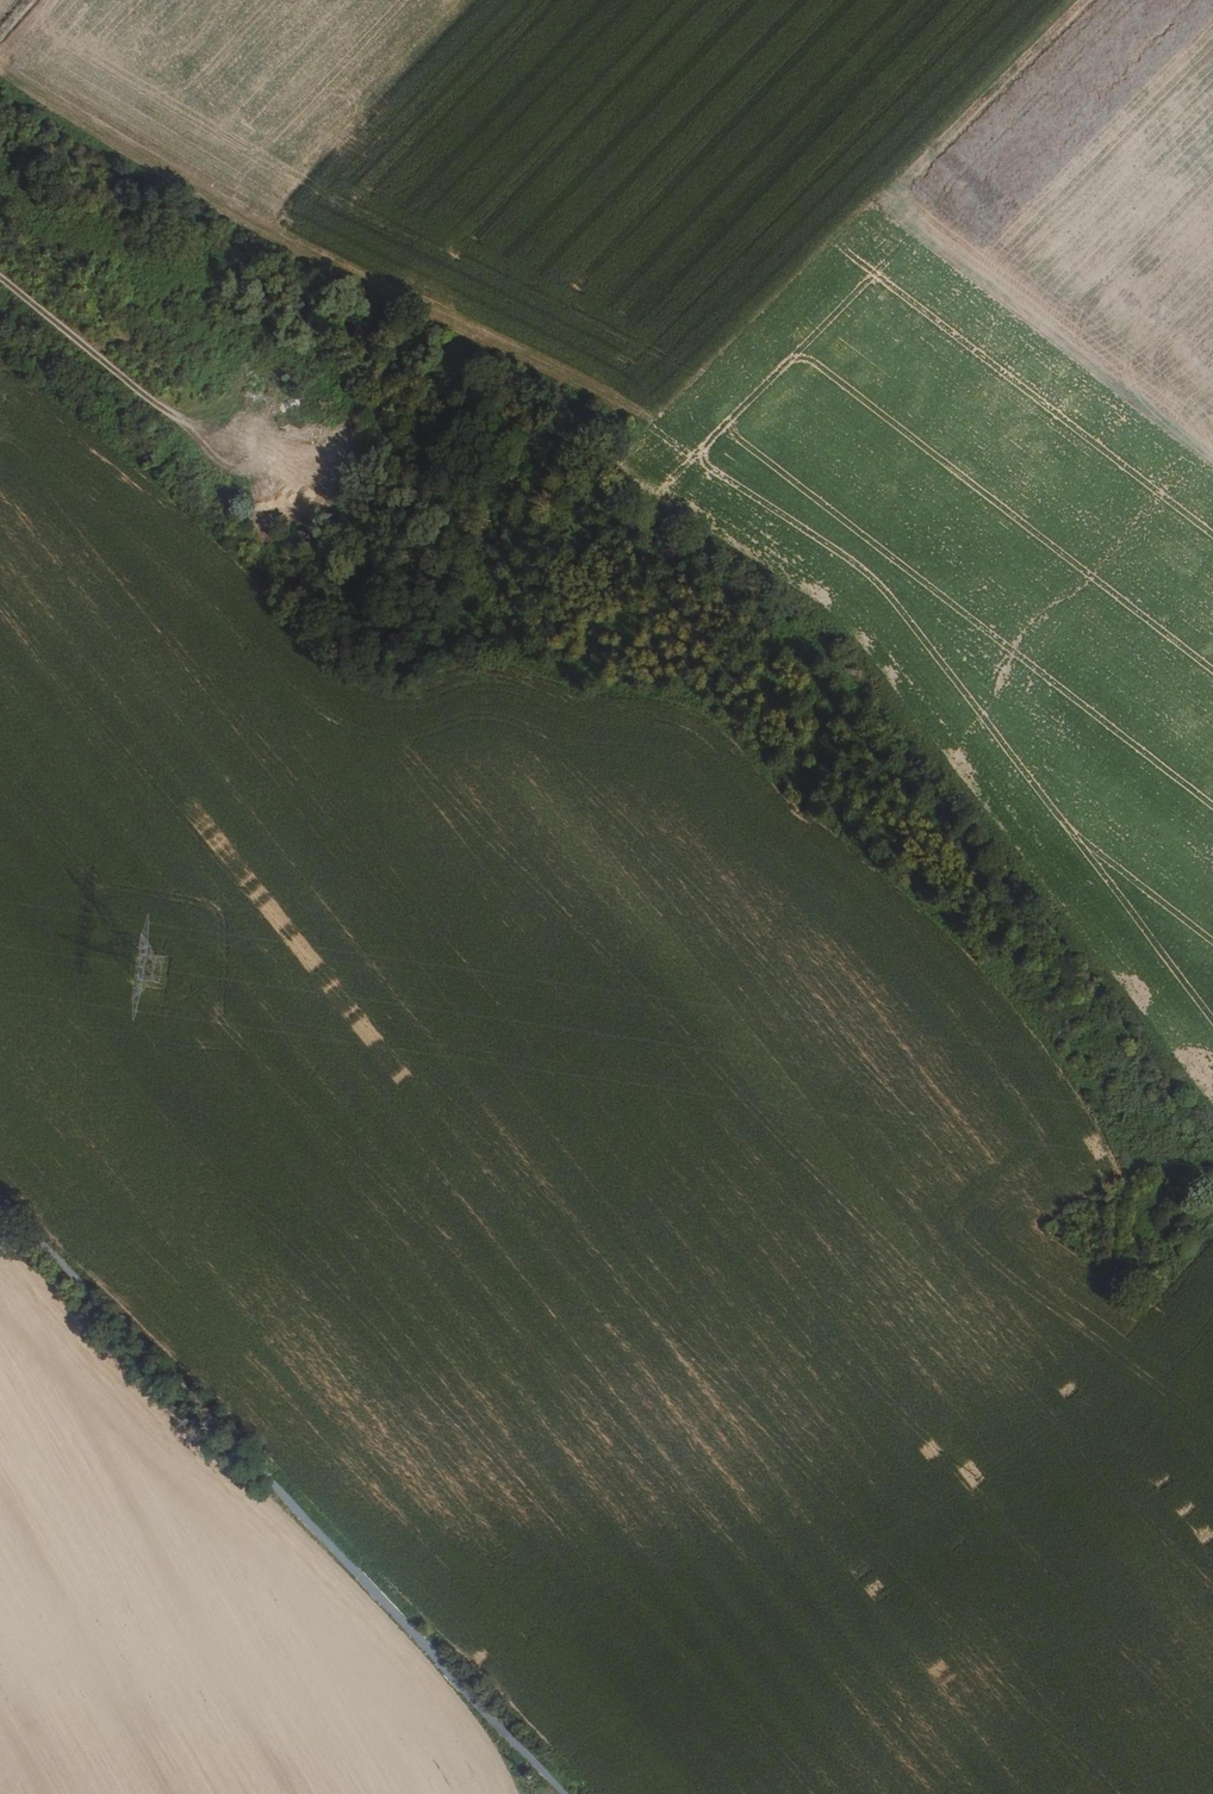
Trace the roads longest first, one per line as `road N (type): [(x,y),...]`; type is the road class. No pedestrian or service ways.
road 1 (track): [(0,1197),(565,1793)]
road 2 (track): [(199,446),(0,283)]

